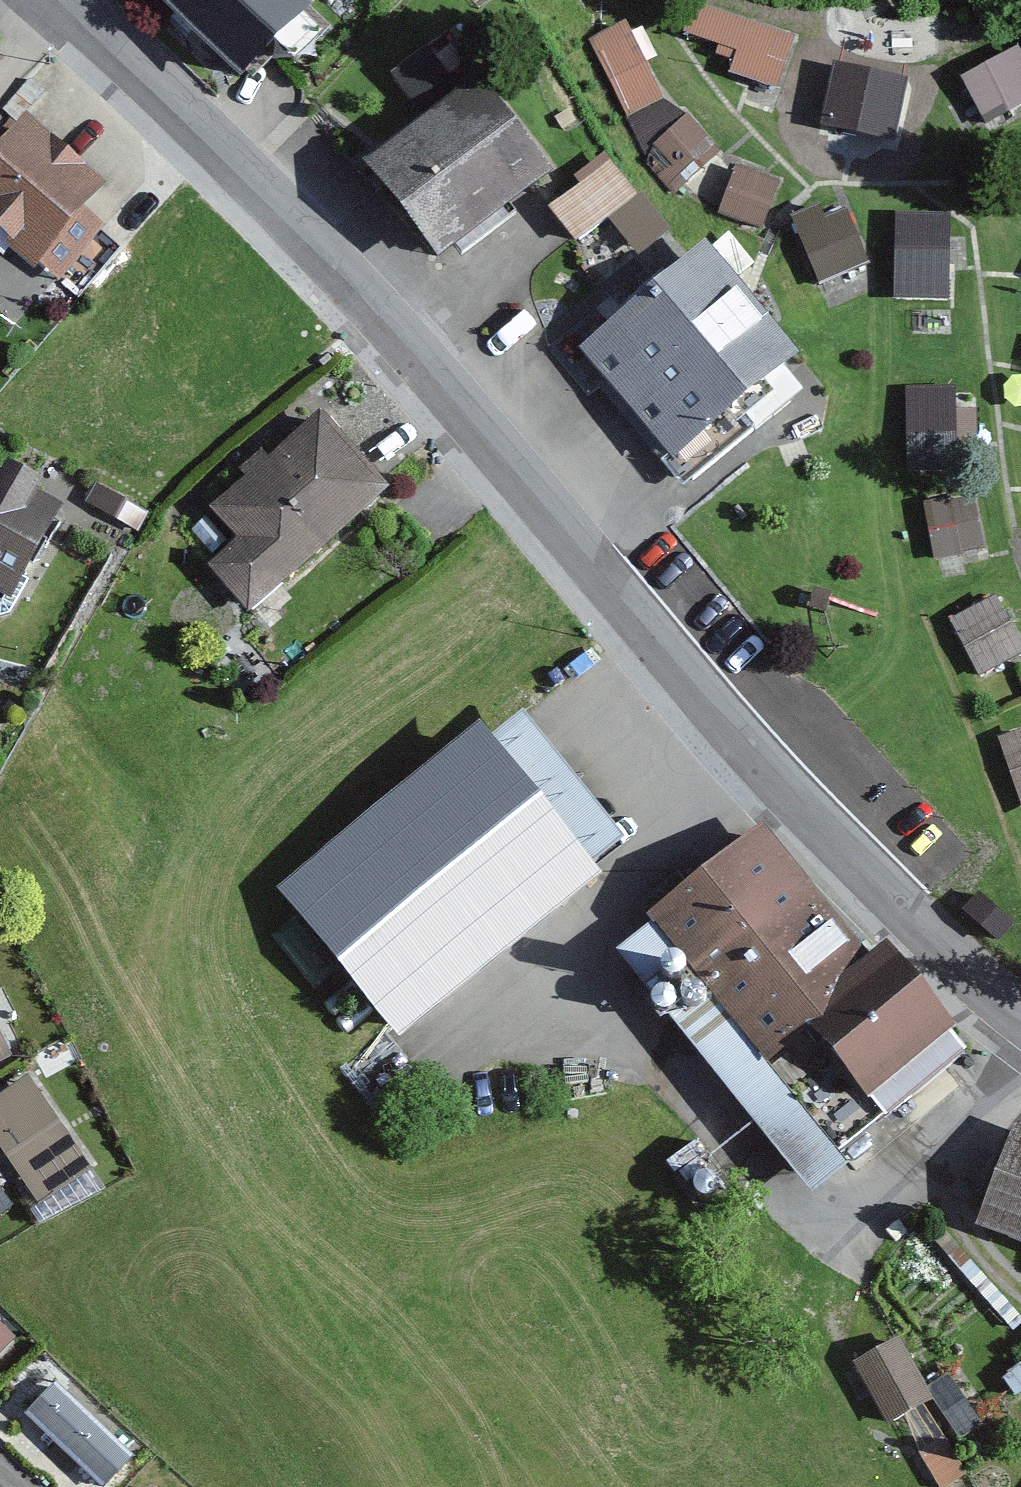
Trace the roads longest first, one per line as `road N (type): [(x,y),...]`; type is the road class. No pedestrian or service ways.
road 1 (tertiary): [(1020,1004),(902,910),(138,46),(84,0)]

